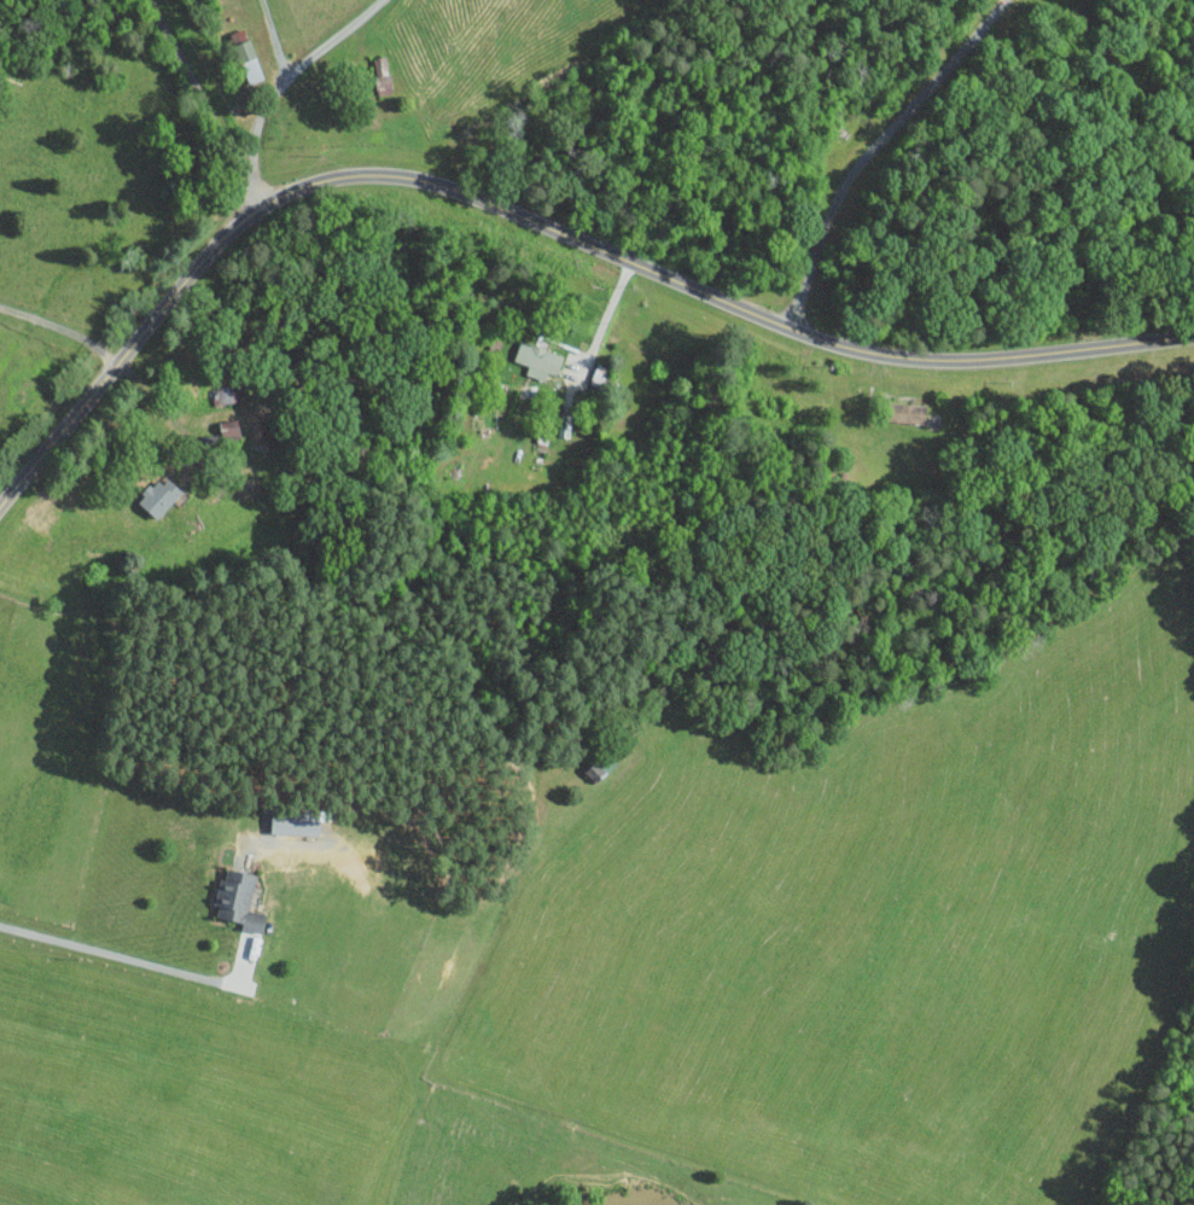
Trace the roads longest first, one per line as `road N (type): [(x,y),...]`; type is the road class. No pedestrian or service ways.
road 1 (residential): [(1193,332),(980,355),(844,343),(438,180),(366,170),(309,180),(267,198),(232,228),(0,508)]

